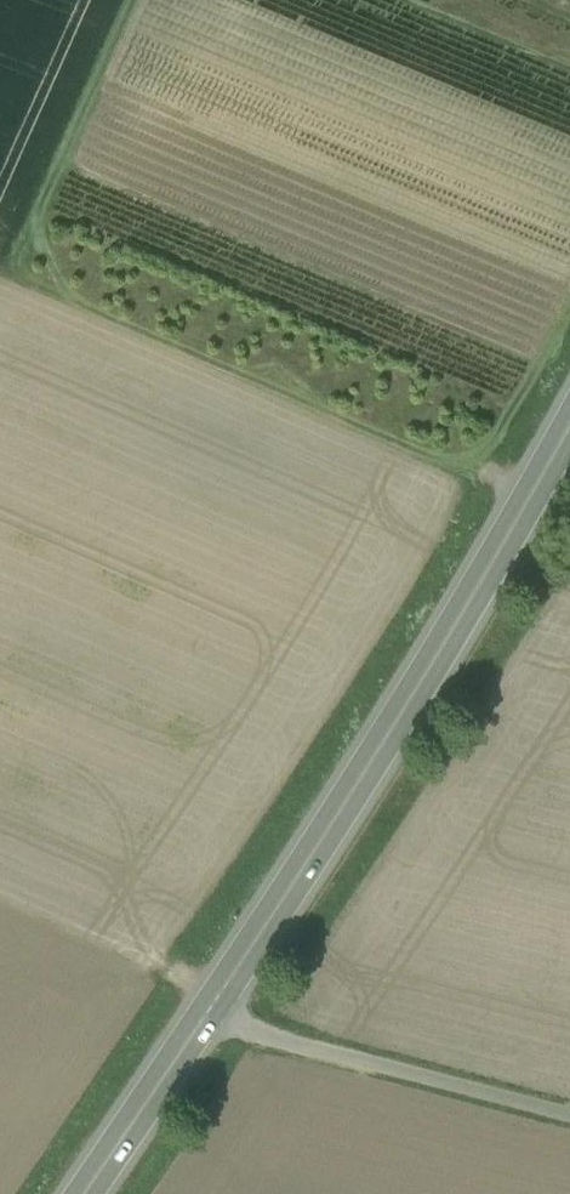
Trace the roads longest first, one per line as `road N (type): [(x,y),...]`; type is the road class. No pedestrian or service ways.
road 1 (secondary): [(569,422),(434,661),(204,1018)]
road 2 (unclassified): [(204,1018),(569,1114)]
road 3 (secondary): [(204,1018),(81,1193)]

